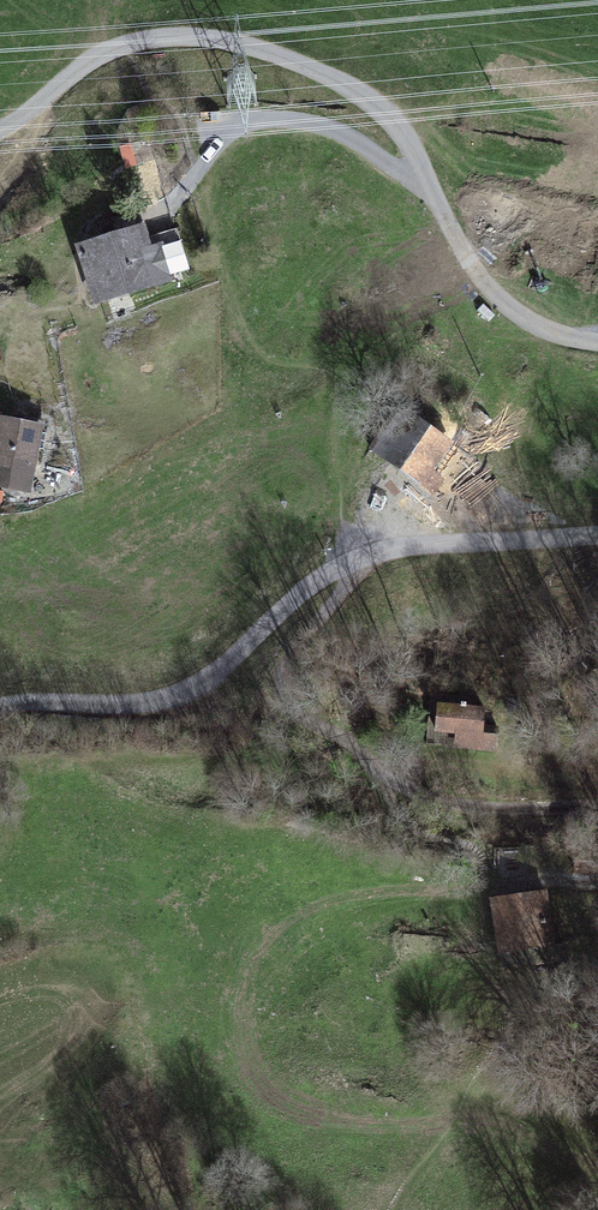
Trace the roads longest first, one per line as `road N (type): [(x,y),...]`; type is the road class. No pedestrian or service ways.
road 1 (unclassified): [(597,341),(547,329),(496,294),(456,240),(394,120),(350,86),(289,57),(219,38),(122,44),(0,131)]
road 2 (unclassified): [(0,708),(171,701),(223,670),(308,586),(395,548),(597,534)]

